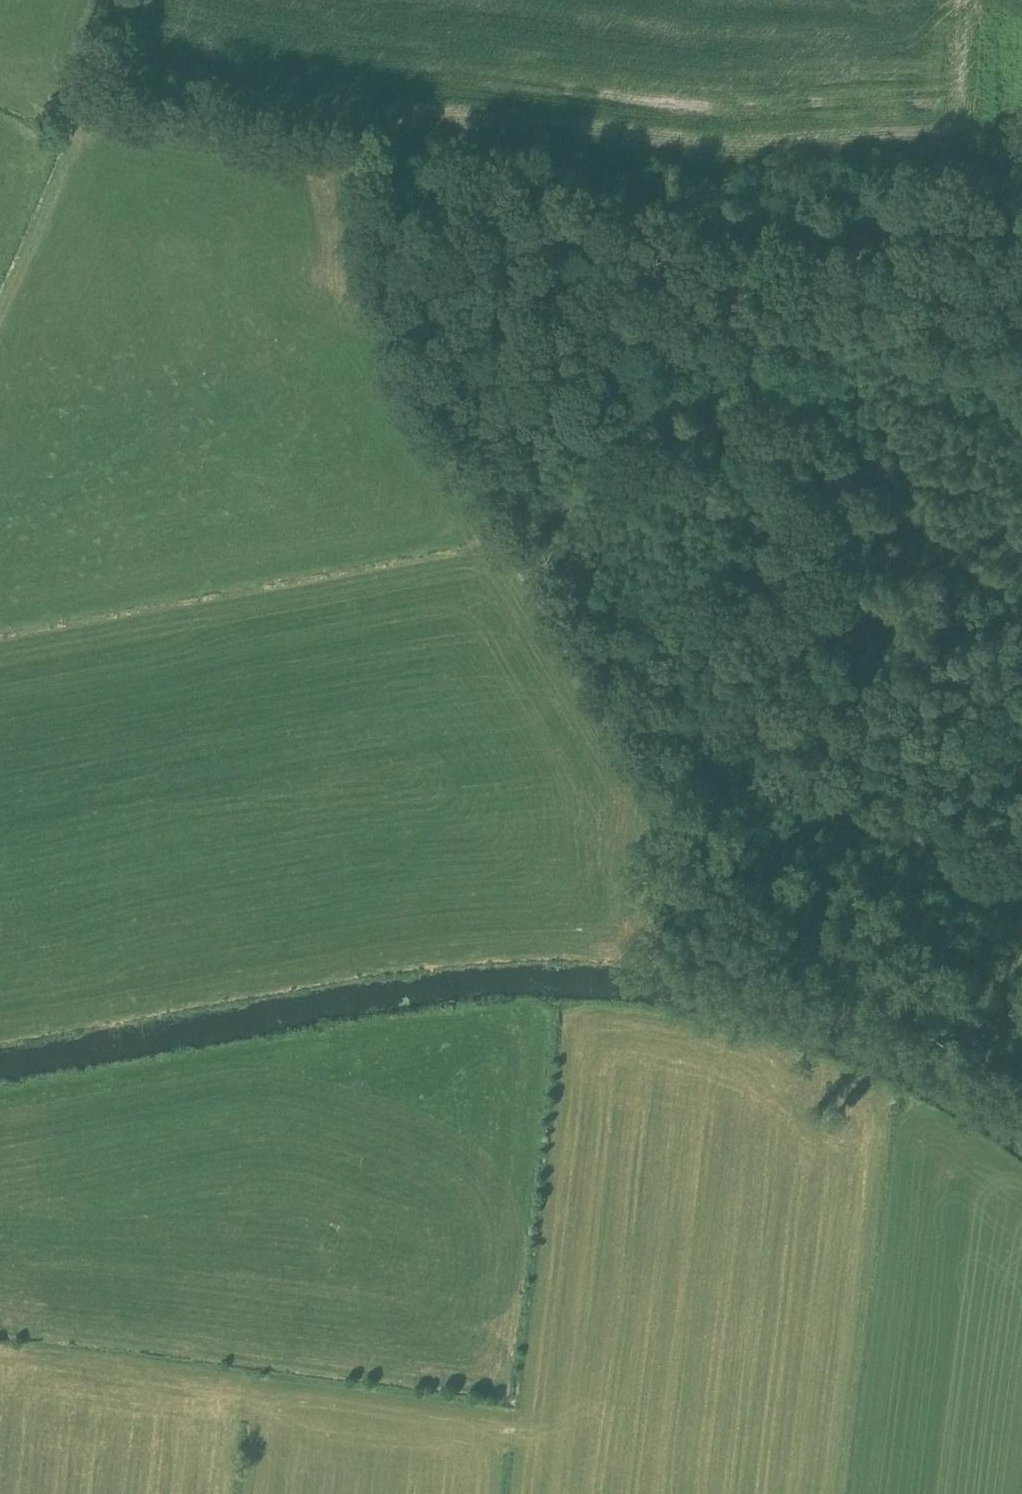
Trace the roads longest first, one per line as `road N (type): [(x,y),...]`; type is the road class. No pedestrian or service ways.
road 1 (track): [(59,106),(78,146),(0,325)]

